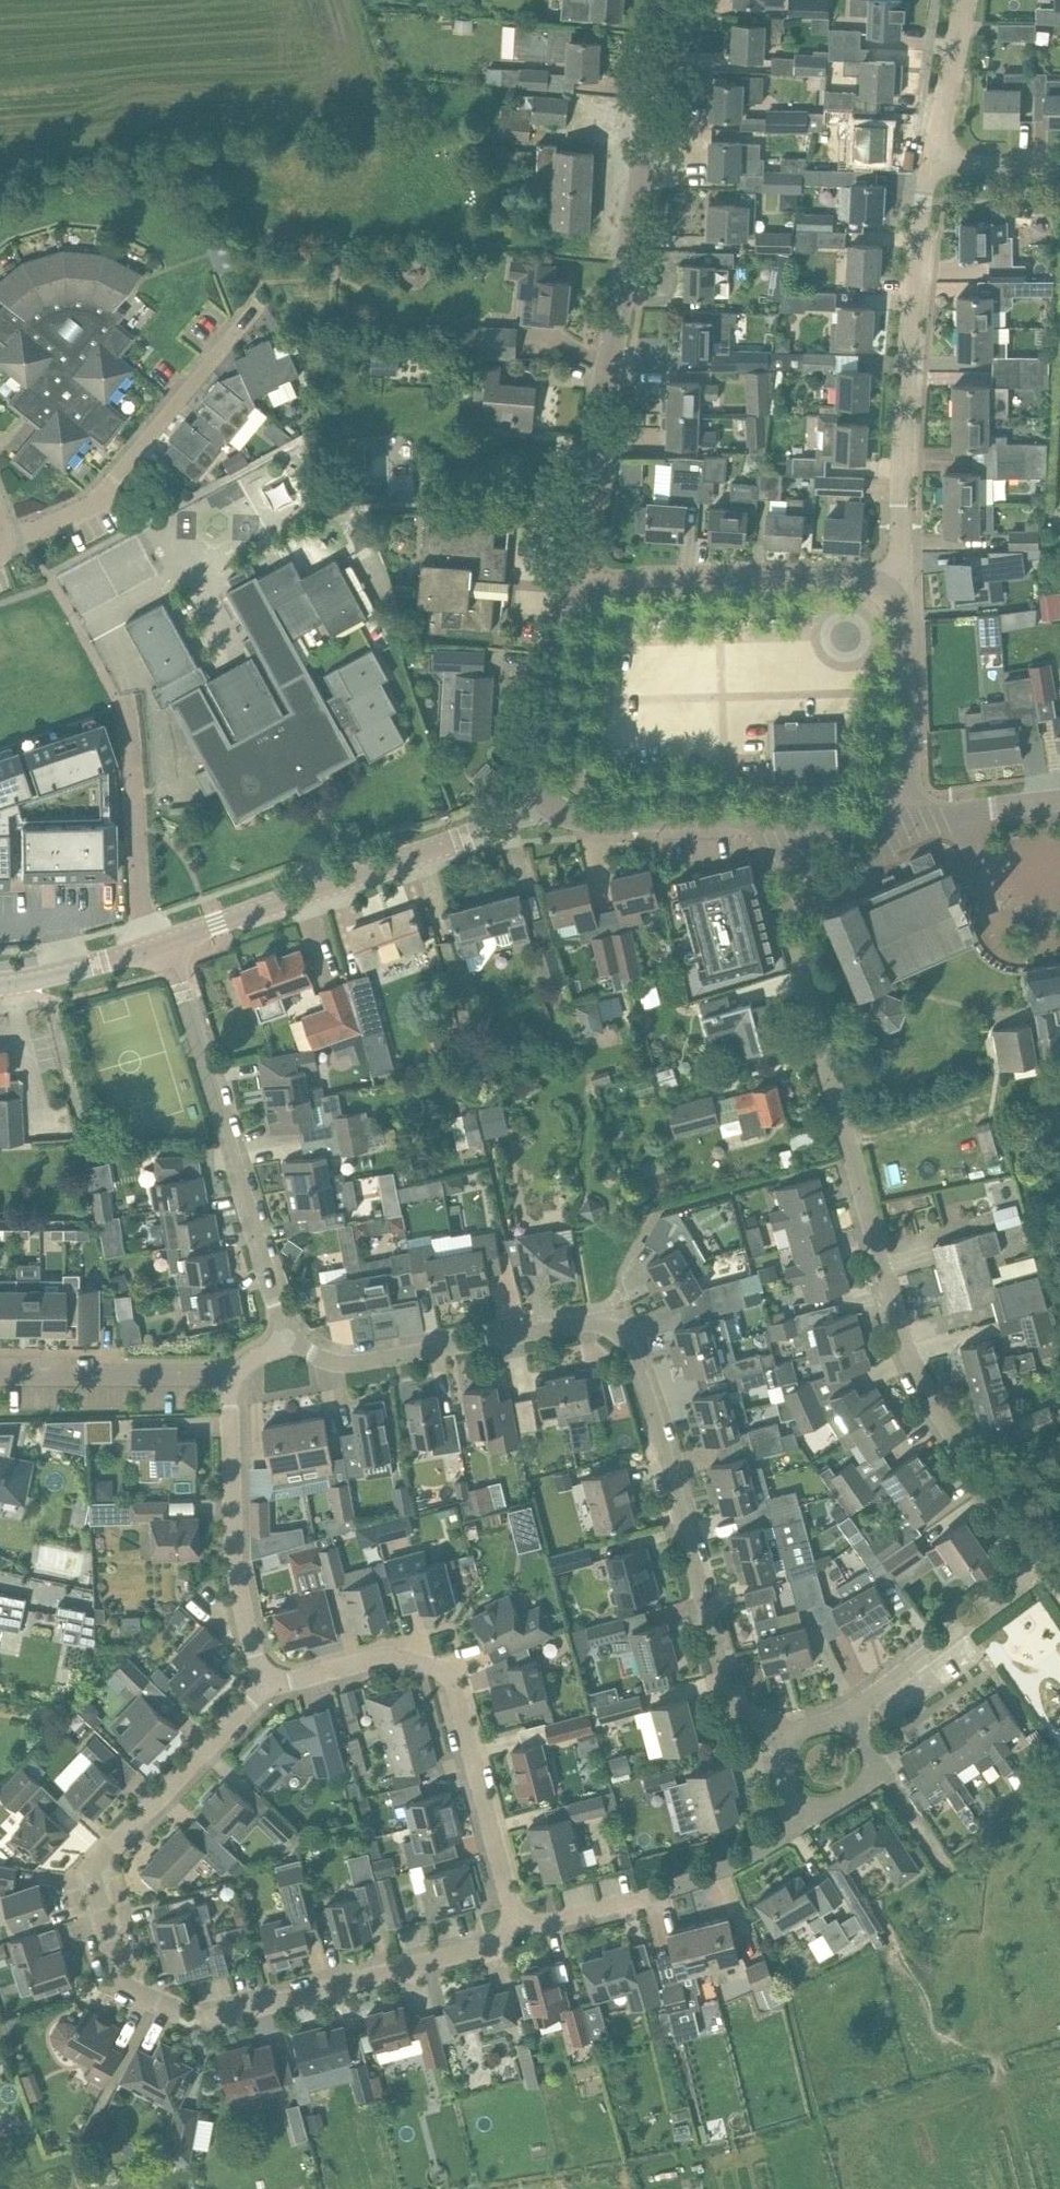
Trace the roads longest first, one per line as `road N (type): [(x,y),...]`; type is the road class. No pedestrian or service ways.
road 1 (residential): [(289,1336),(309,1352),(362,1365),(614,1320),(638,1354),(663,1429),(731,1702),(740,1718),(785,1741)]
road 2 (residential): [(1046,1564),(964,1456),(902,1348),(760,821)]
road 3 (tertiary): [(572,588),(669,0)]
road 4 (residential): [(265,1685),(384,1657),(437,1669),(447,1679),(513,1920)]
road 5 (residential): [(902,580),(899,503),(931,161)]
road 6 (tertiary): [(548,800),(468,839),(166,947)]
road 7 (residential): [(166,947),(289,1336)]
road 8 (residential): [(155,2002),(126,1987),(93,1870),(265,1685)]
road 9 (residential): [(155,2002),(199,2023),(484,1949),(502,1940),(513,1920)]
road 10 (residential): [(7,543),(111,489),(256,309)]
road 11 (residential): [(572,588),(902,580)]
road 12 (residential): [(513,1920),(544,1924),(727,1869),(812,1810)]
road 13 (residential): [(265,1685),(237,1550),(233,1378)]
road 14 (residential): [(842,1718),(1046,1564)]
road 15 (residential): [(0,1378),(233,1378)]
road 16 (residential): [(908,803),(902,580)]
road 17 (tertiary): [(548,800),(590,822),(760,821)]
road 18 (tertiary): [(548,800),(541,750),(572,588)]
road 19 (tertiary): [(166,947),(0,985)]
road 20 (residential): [(931,161),(964,0)]
road 21 (tertiary): [(908,803),(955,811),(1059,799)]
road 22 (tertiary): [(760,821),(859,817),(908,803)]
road 23 (residential): [(931,161),(1059,164)]
road 24 (residential): [(943,1865),(875,1761)]

